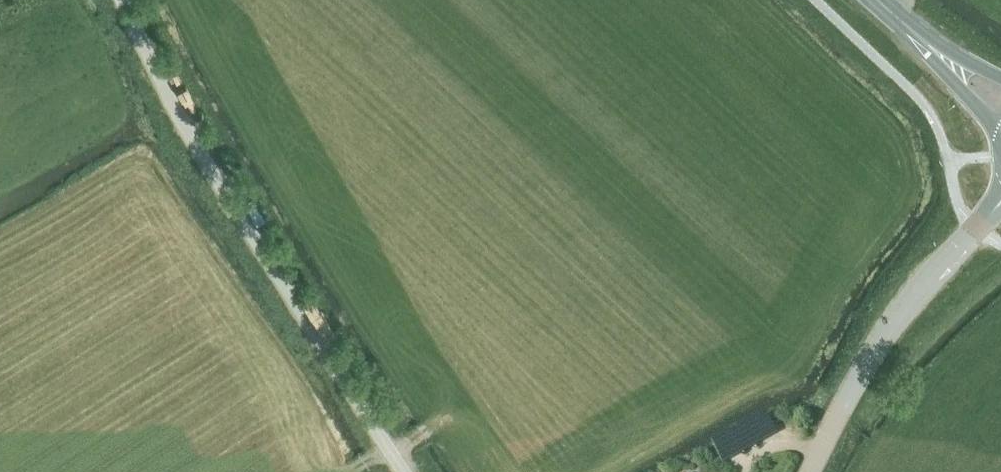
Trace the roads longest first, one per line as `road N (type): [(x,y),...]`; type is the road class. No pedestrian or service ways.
road 1 (unclassified): [(405,471),(194,139),(123,0)]
road 2 (tertiary): [(811,471),(895,324),(1000,204)]
road 3 (primary): [(920,37),(1000,128)]

